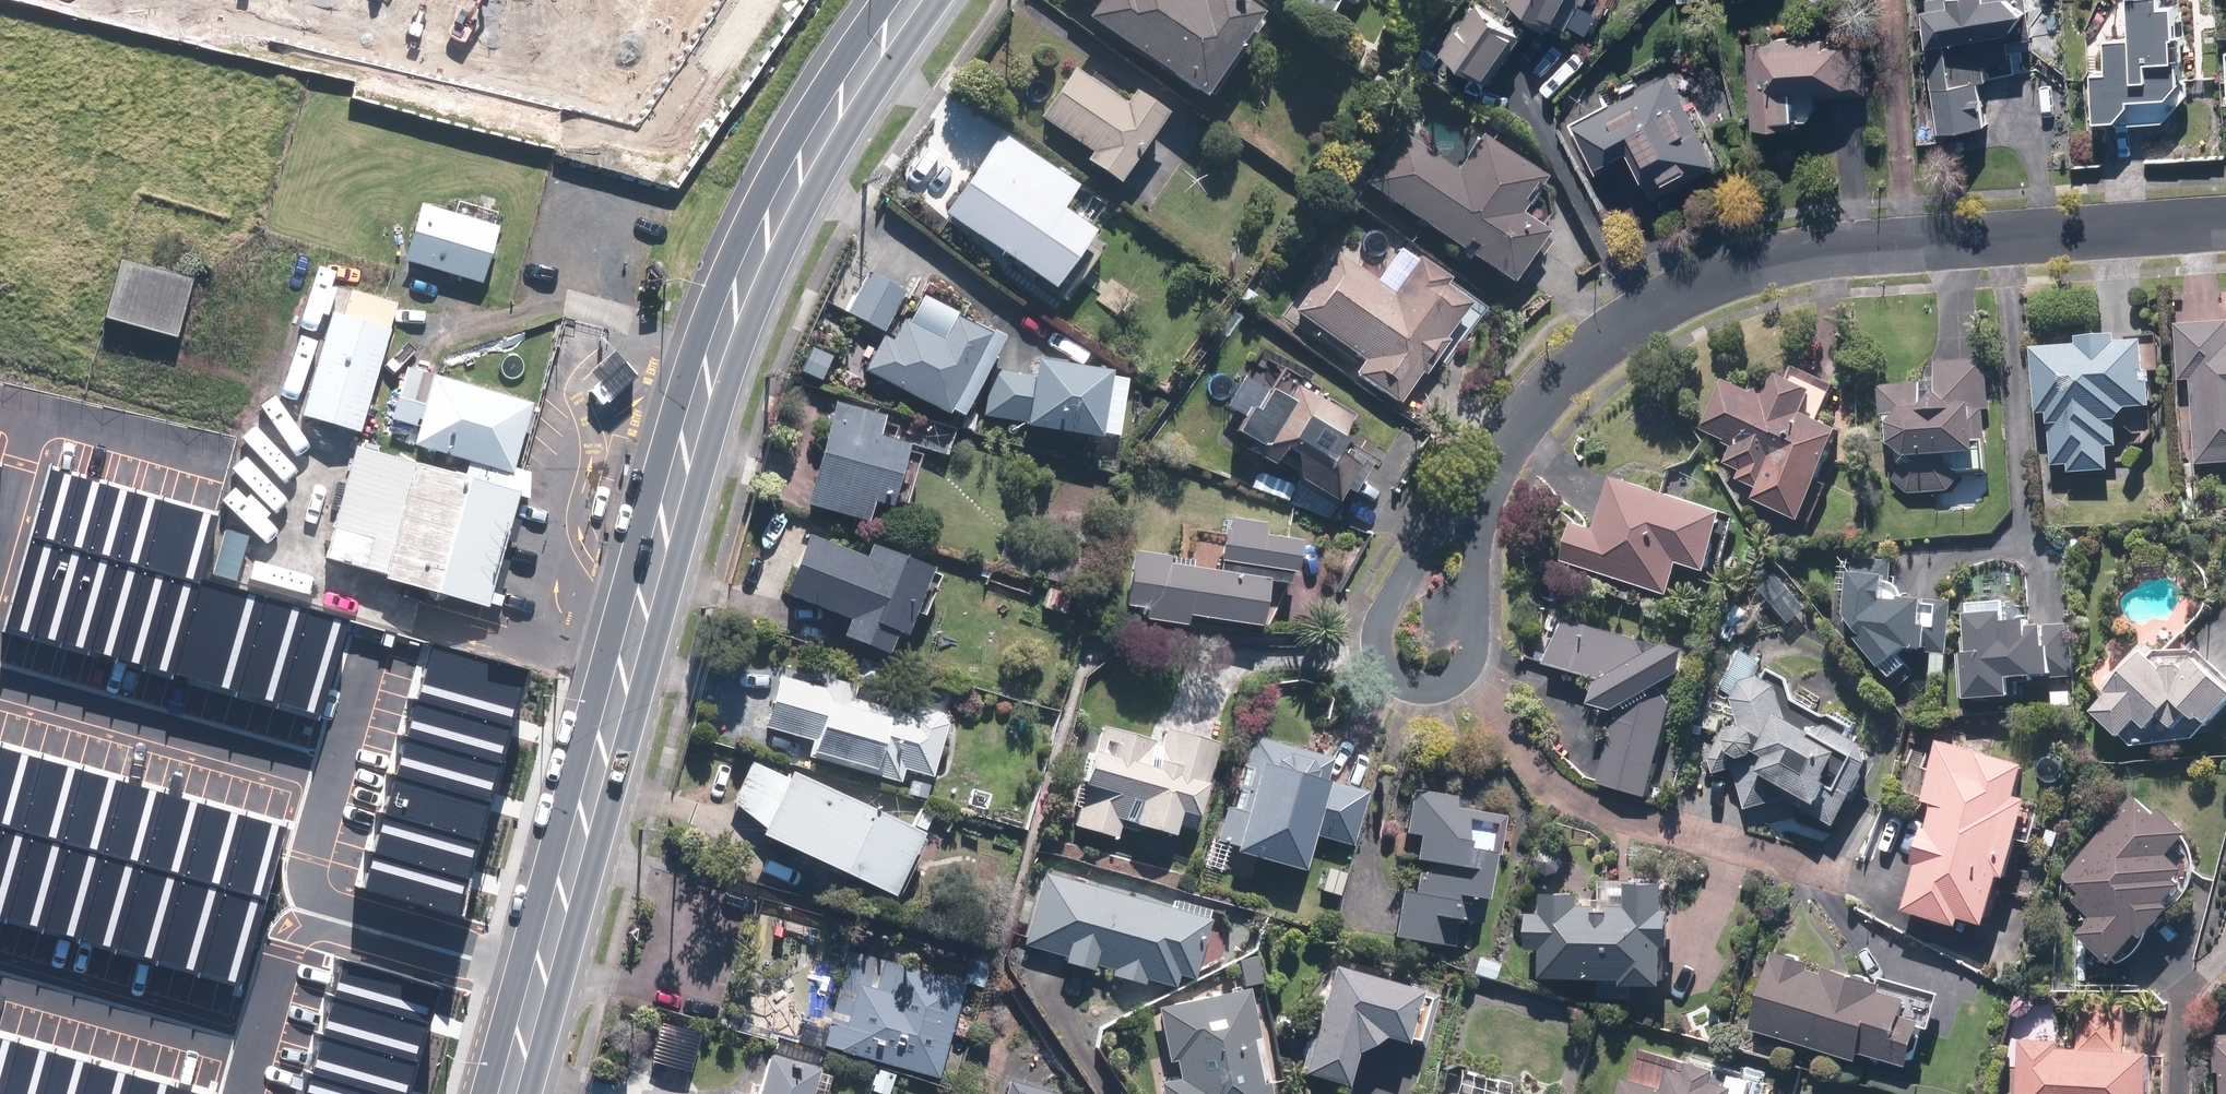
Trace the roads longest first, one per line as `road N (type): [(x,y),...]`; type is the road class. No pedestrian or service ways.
road 1 (secondary): [(906,0),(783,185),(737,277),(698,390),(509,1093)]
road 2 (residential): [(2225,225),(1801,257),(1719,275),(1650,308),(1495,454)]
road 3 (residential): [(1495,454),(1474,653),(1438,687),(1390,679),(1376,655),(1380,626),(1409,559),(1444,508)]

